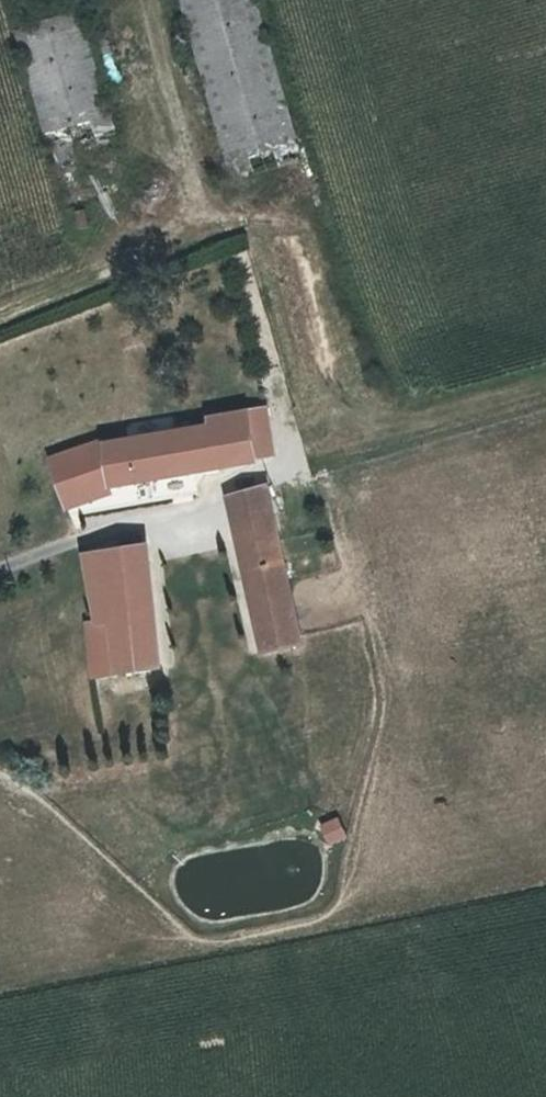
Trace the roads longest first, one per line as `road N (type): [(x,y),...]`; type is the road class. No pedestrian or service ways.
road 1 (track): [(125,515),(545,389)]

